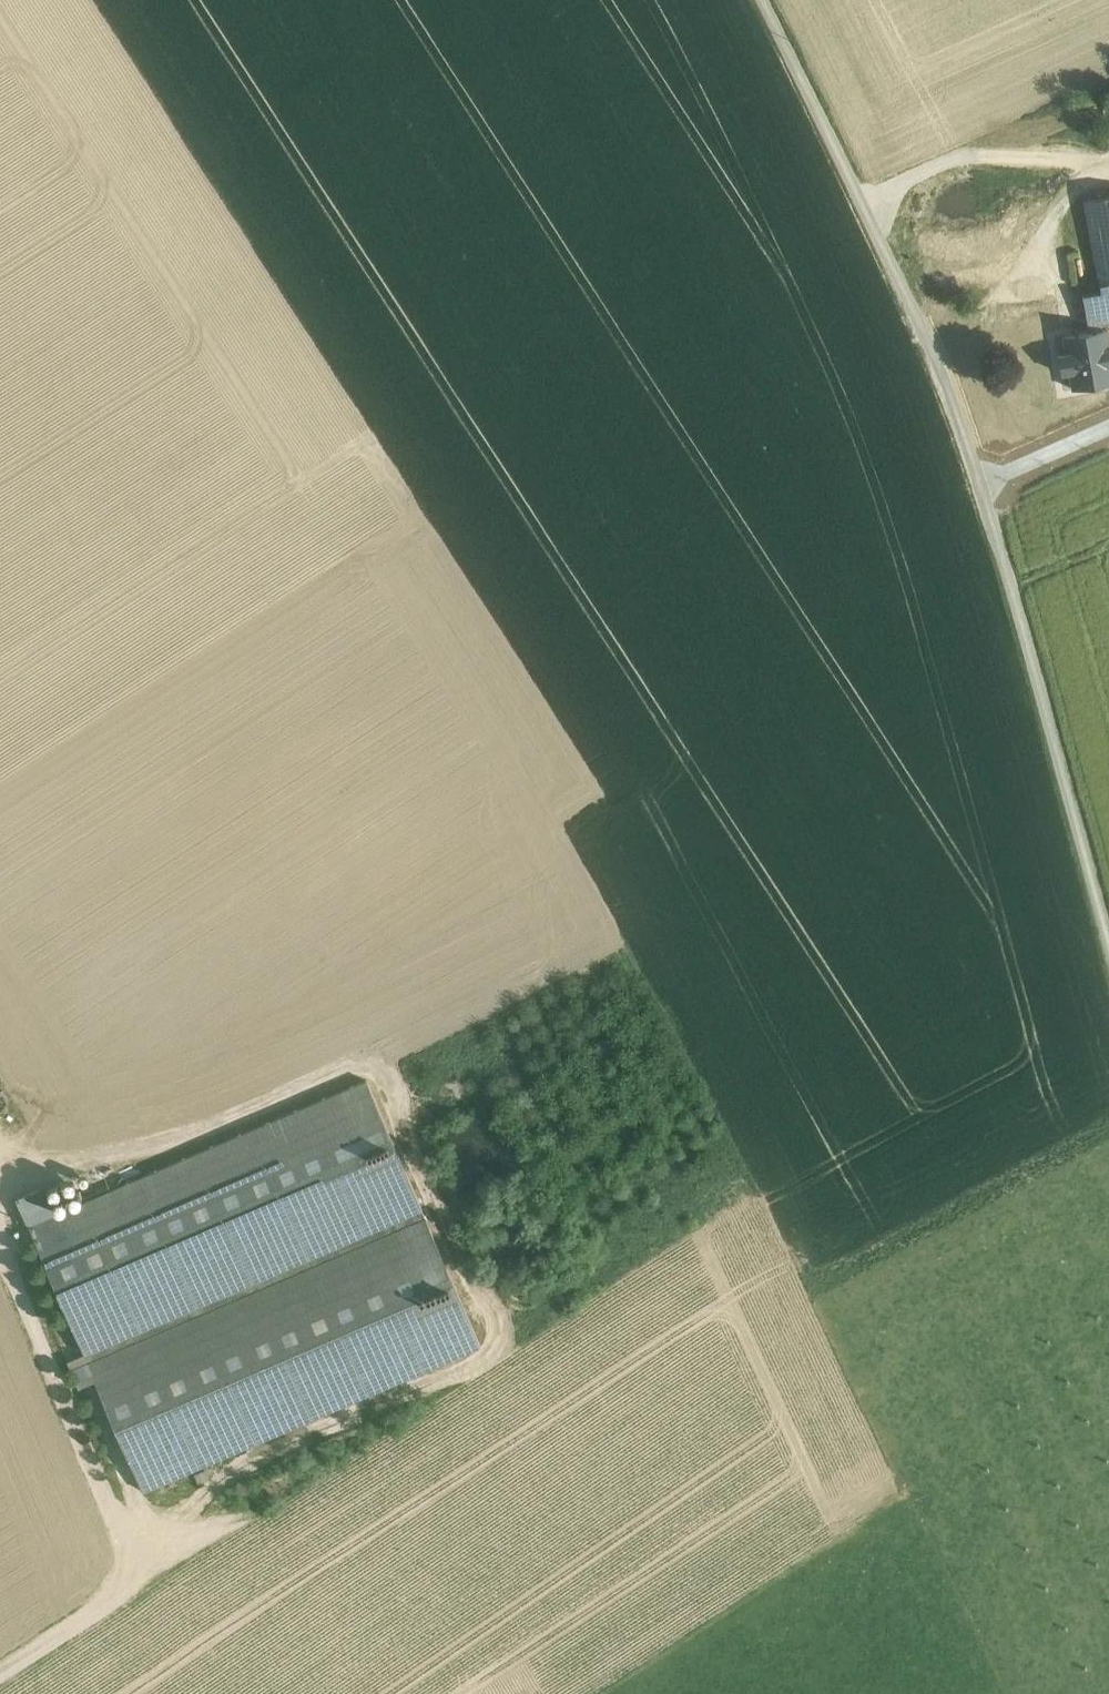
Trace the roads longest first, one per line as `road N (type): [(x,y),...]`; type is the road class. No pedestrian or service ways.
road 1 (unclassified): [(1108,915),(990,486),(930,332),(767,0)]
road 2 (track): [(0,1273),(134,1559),(32,1662),(0,1682)]

